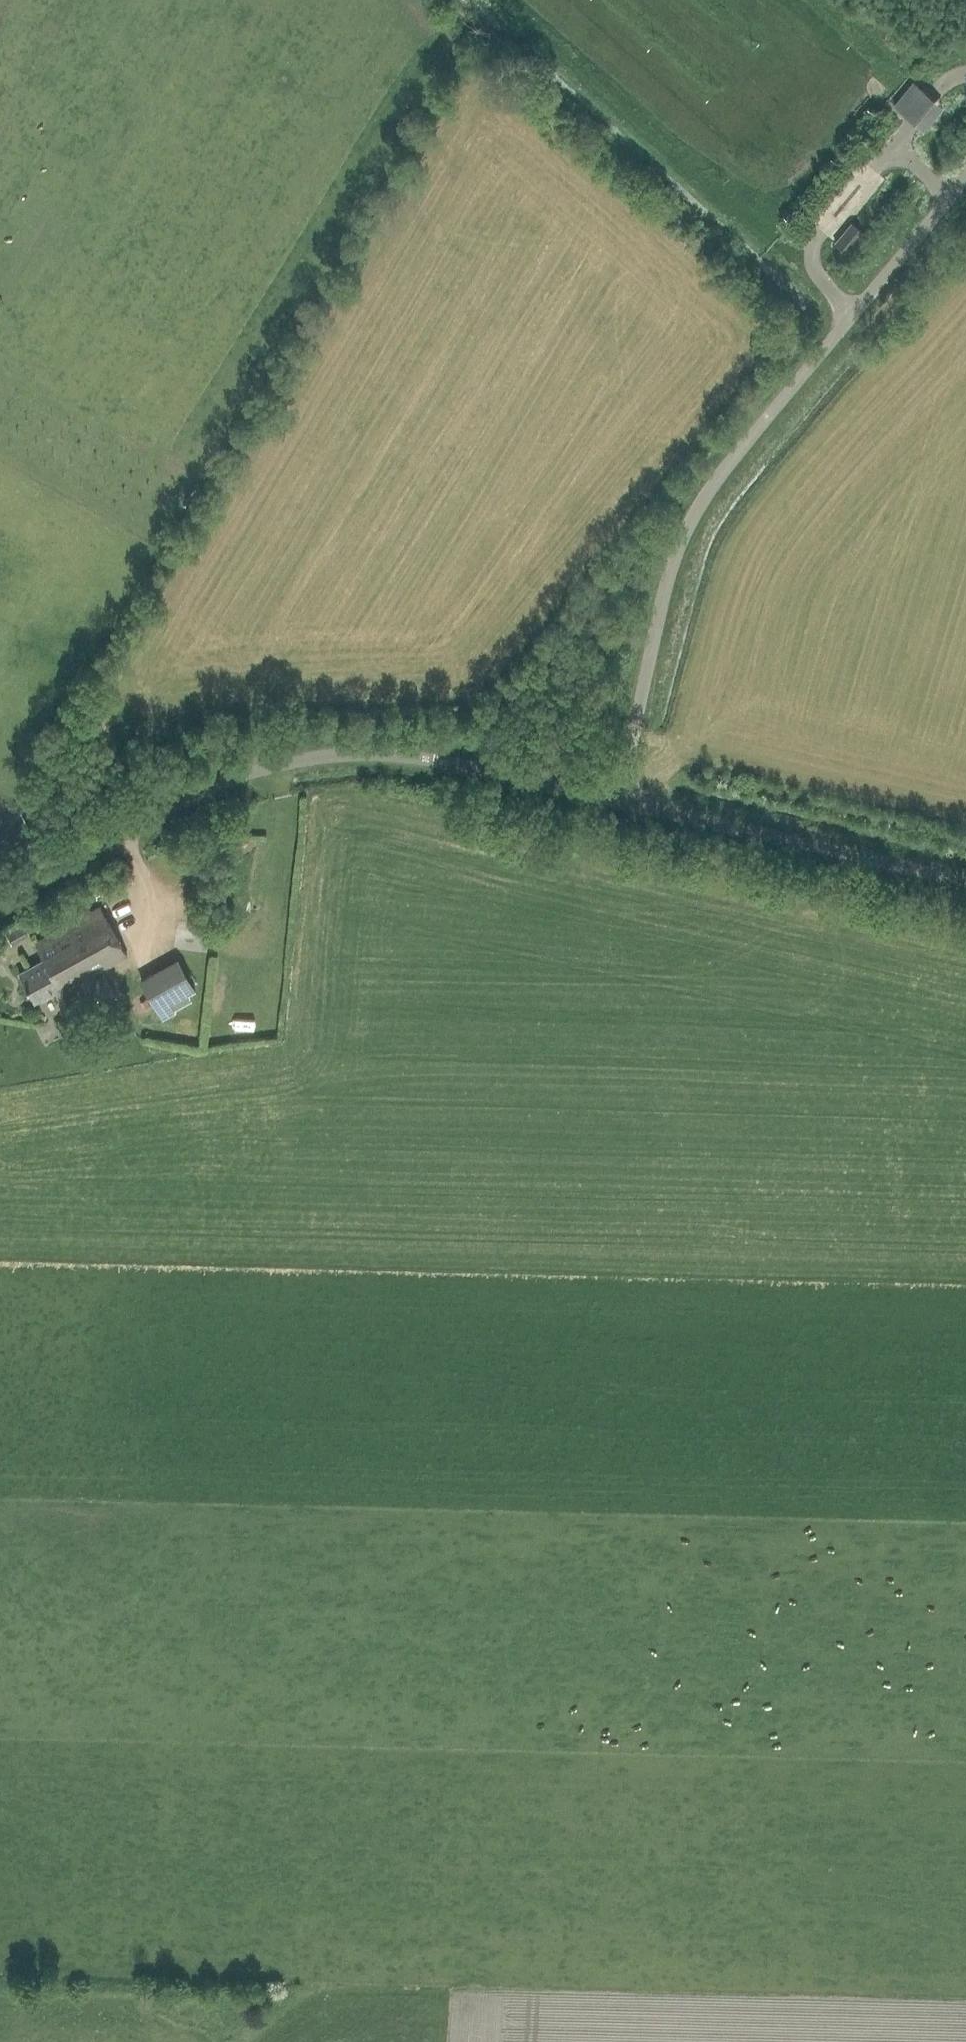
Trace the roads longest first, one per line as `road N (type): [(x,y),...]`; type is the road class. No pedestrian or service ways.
road 1 (unclassified): [(619,800),(665,598),(696,513),(965,177)]
road 2 (unclassified): [(0,901),(164,805),(249,771),(328,755),(435,761),(619,800)]
road 3 (unclassified): [(965,880),(619,800)]

